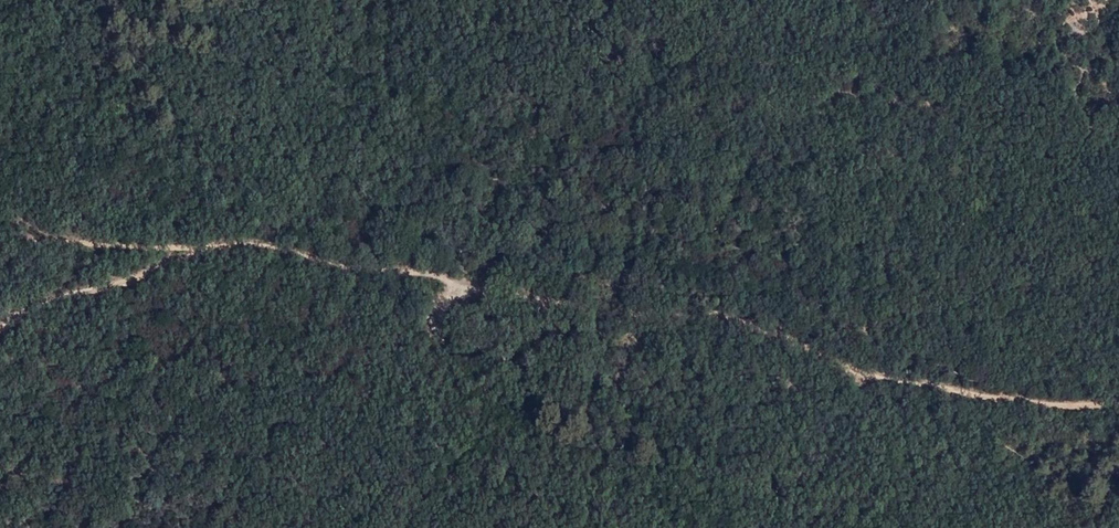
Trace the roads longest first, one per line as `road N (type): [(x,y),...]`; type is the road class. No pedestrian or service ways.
road 1 (track): [(744,318),(597,310),(250,243),(0,248)]
road 2 (track): [(1118,404),(1051,404),(861,371),(744,318)]
road 3 (track): [(0,328),(67,292),(128,282),(201,247)]

